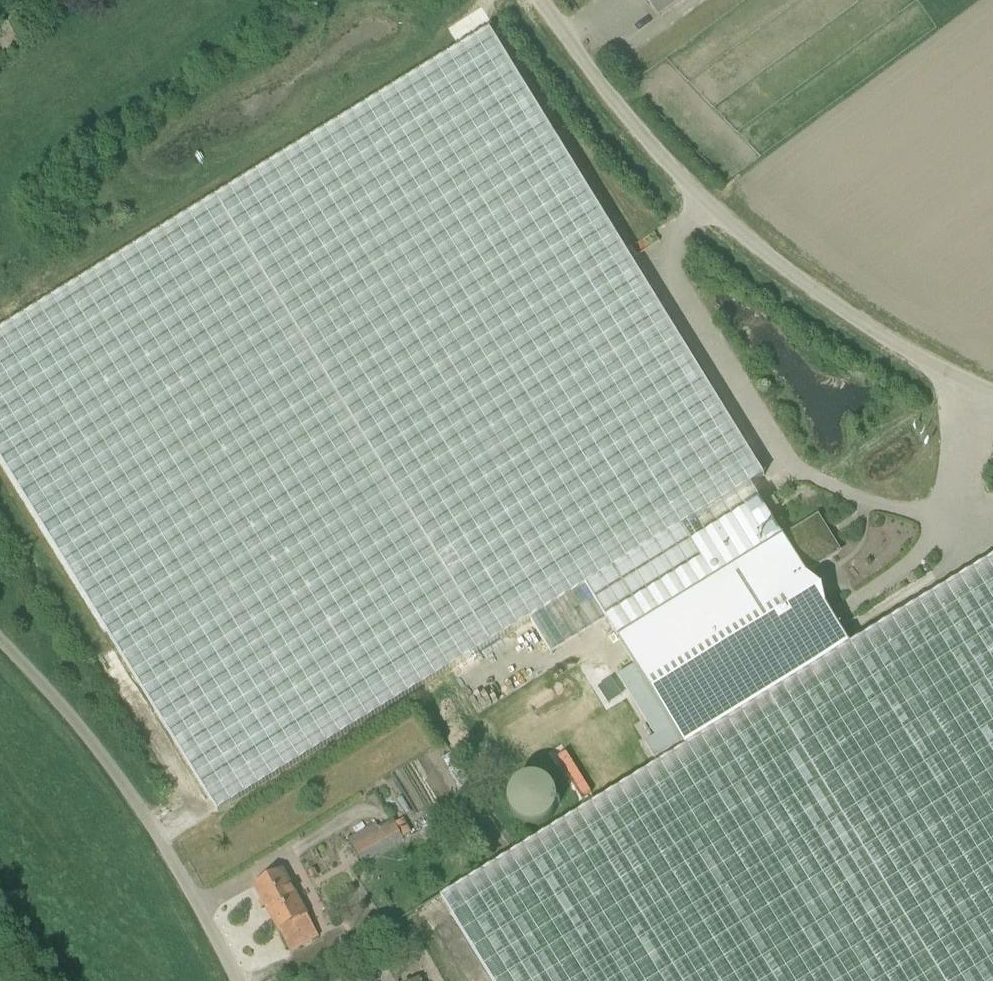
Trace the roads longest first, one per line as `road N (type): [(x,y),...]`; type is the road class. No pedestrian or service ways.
road 1 (unclassified): [(992,394),(882,337),(700,201),(606,96),(539,0)]
road 2 (unclassified): [(240,980),(140,812),(43,677),(0,634)]

